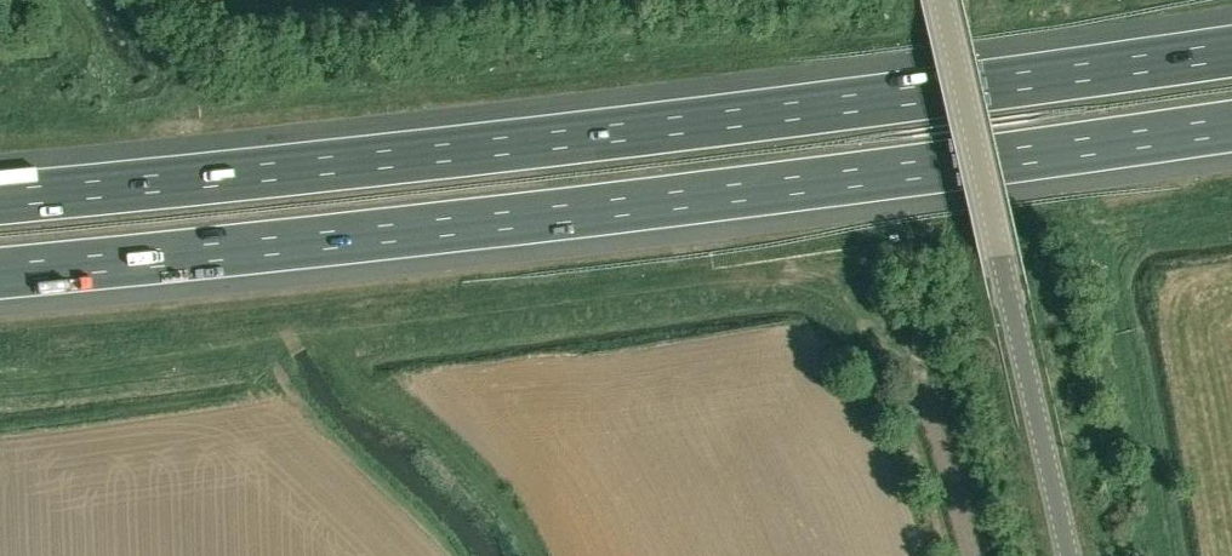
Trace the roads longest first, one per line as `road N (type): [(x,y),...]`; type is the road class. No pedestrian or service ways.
road 1 (motorway): [(1231,50),(606,133),(0,198)]
road 2 (motorway): [(0,272),(730,193),(1231,125)]
road 3 (unclassified): [(1070,555),(942,0)]

